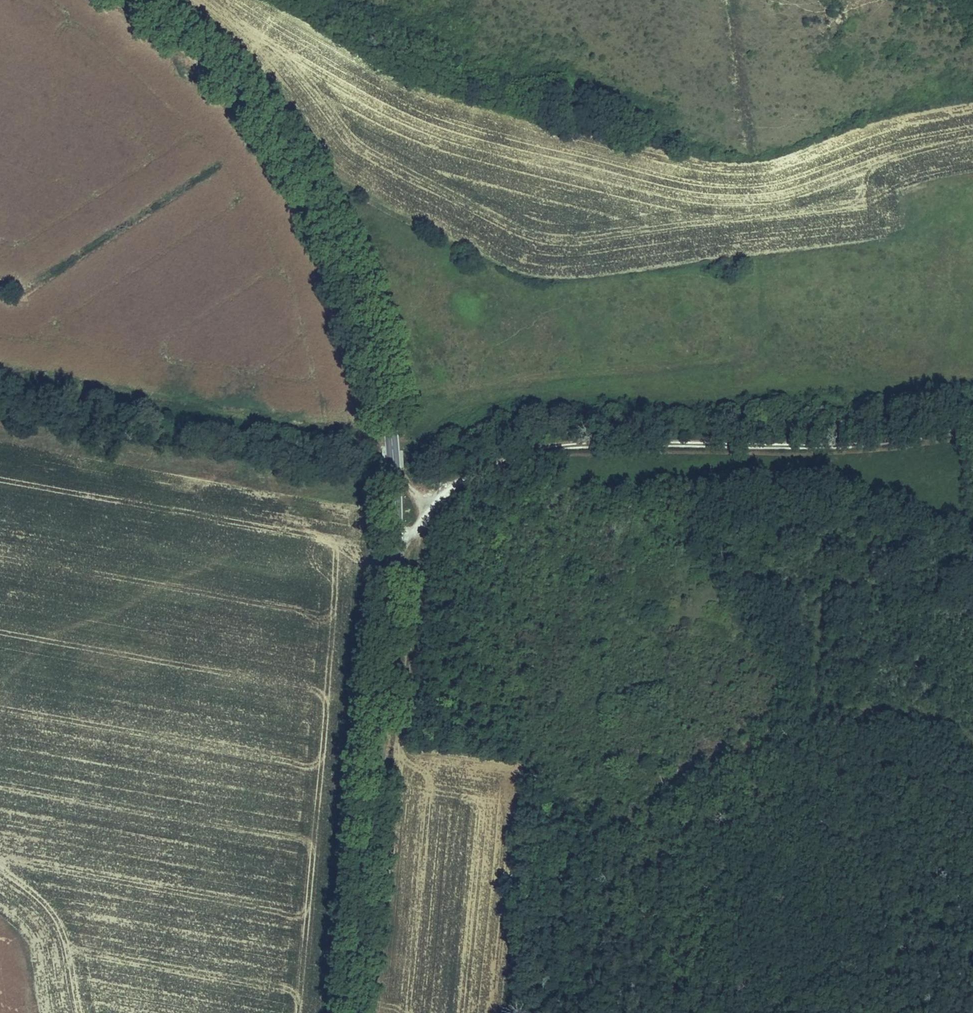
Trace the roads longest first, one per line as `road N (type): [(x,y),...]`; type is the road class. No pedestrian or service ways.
road 1 (secondary): [(354,1012),(396,537),(393,440),(377,353),(313,175),(262,105),(150,0)]
road 2 (track): [(540,449),(840,446),(972,430)]
road 3 (track): [(540,449),(486,466),(432,502)]

